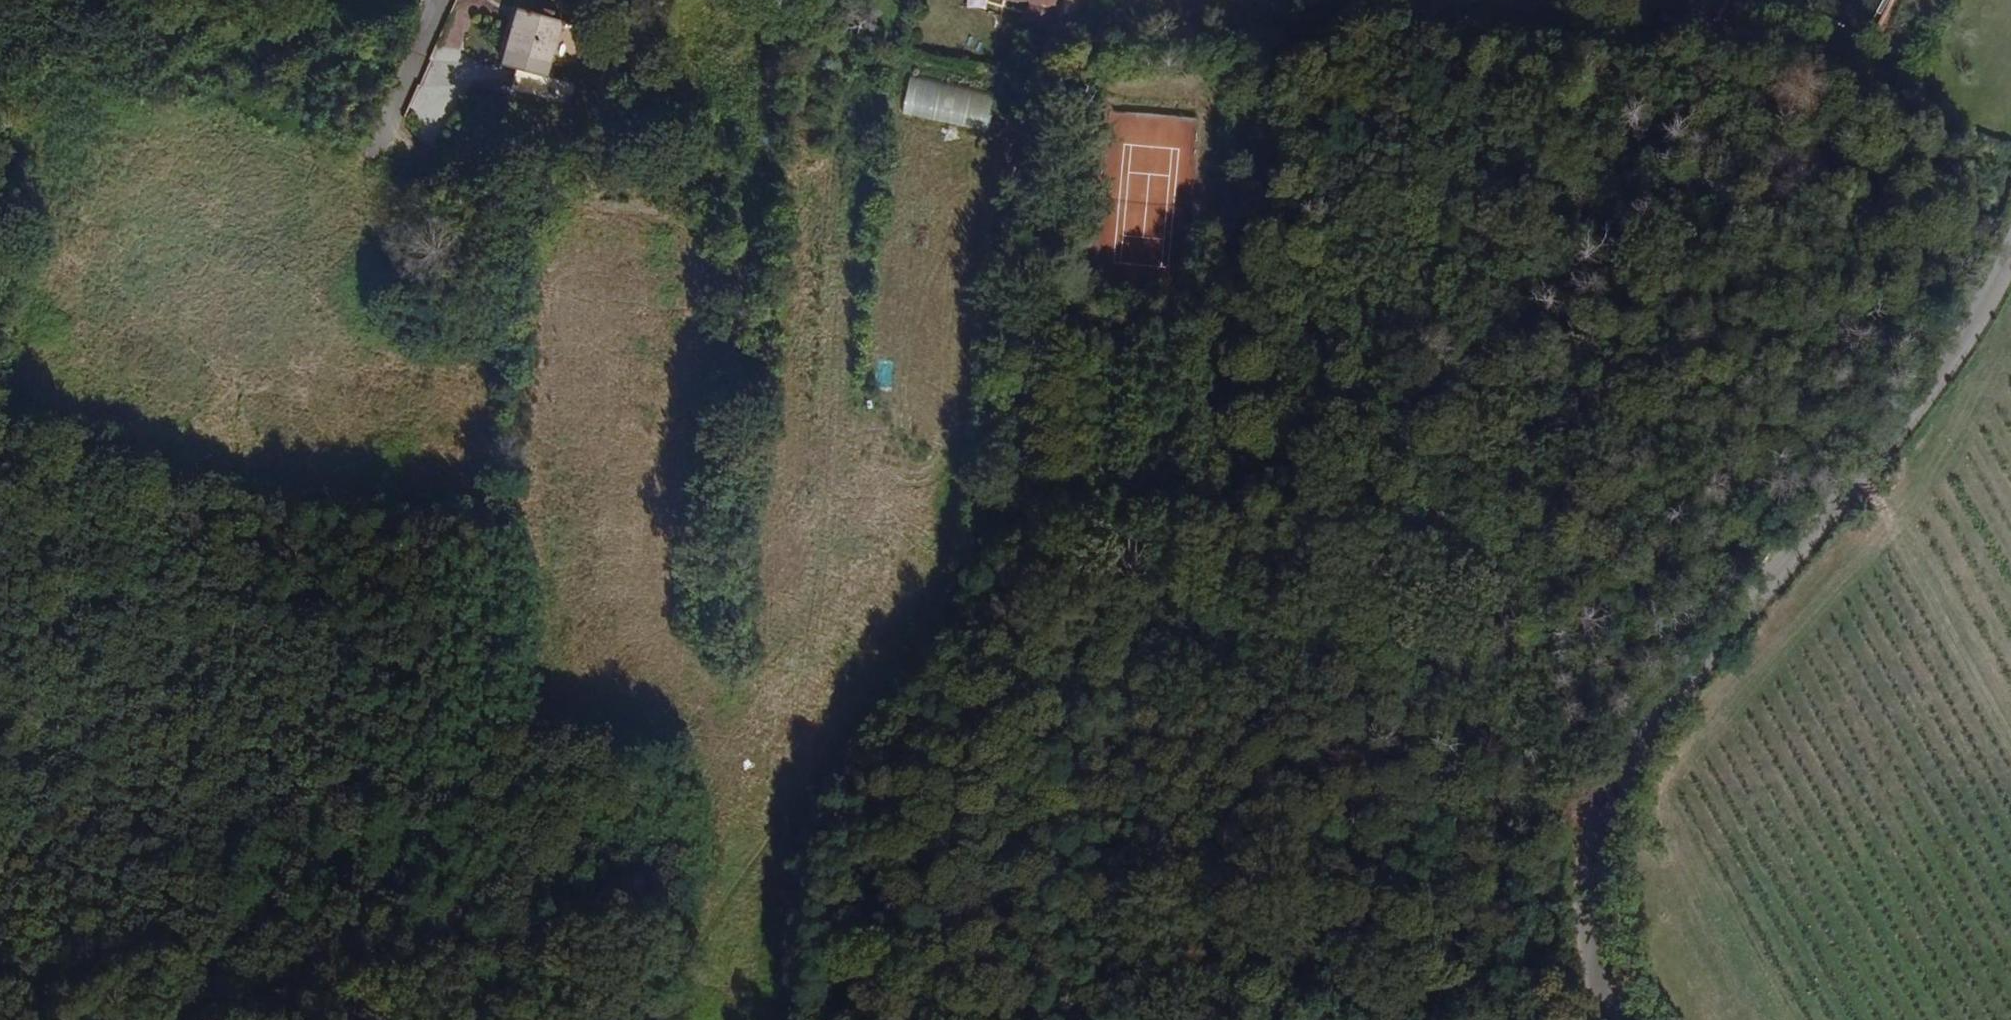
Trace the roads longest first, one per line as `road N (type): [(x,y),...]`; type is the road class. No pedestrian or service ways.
road 1 (track): [(736,882),(985,621),(1019,201),(1061,16)]
road 2 (unclassified): [(1644,1019),(1602,908),(1612,822),(1636,761),(1958,354),(2010,265)]
road 3 (residential): [(436,0),(385,136)]

